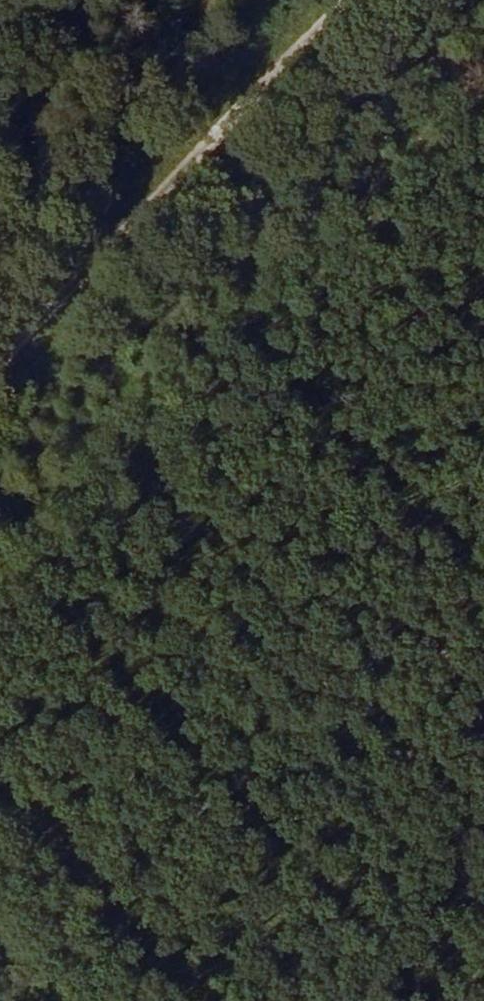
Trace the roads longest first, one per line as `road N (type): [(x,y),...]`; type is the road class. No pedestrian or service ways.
road 1 (track): [(400,0),(0,411)]

